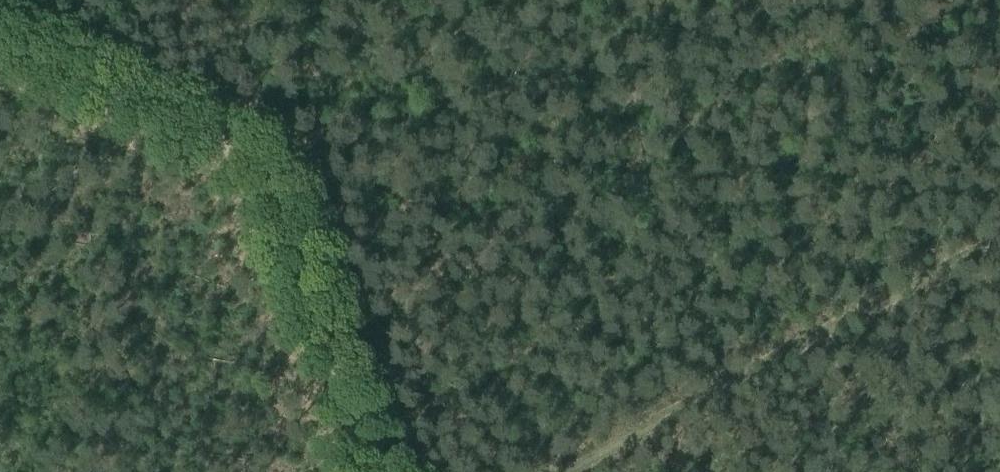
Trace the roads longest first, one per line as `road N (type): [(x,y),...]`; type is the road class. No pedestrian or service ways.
road 1 (track): [(0,45),(240,156),(278,220),(369,471)]
road 2 (track): [(999,239),(567,471)]

